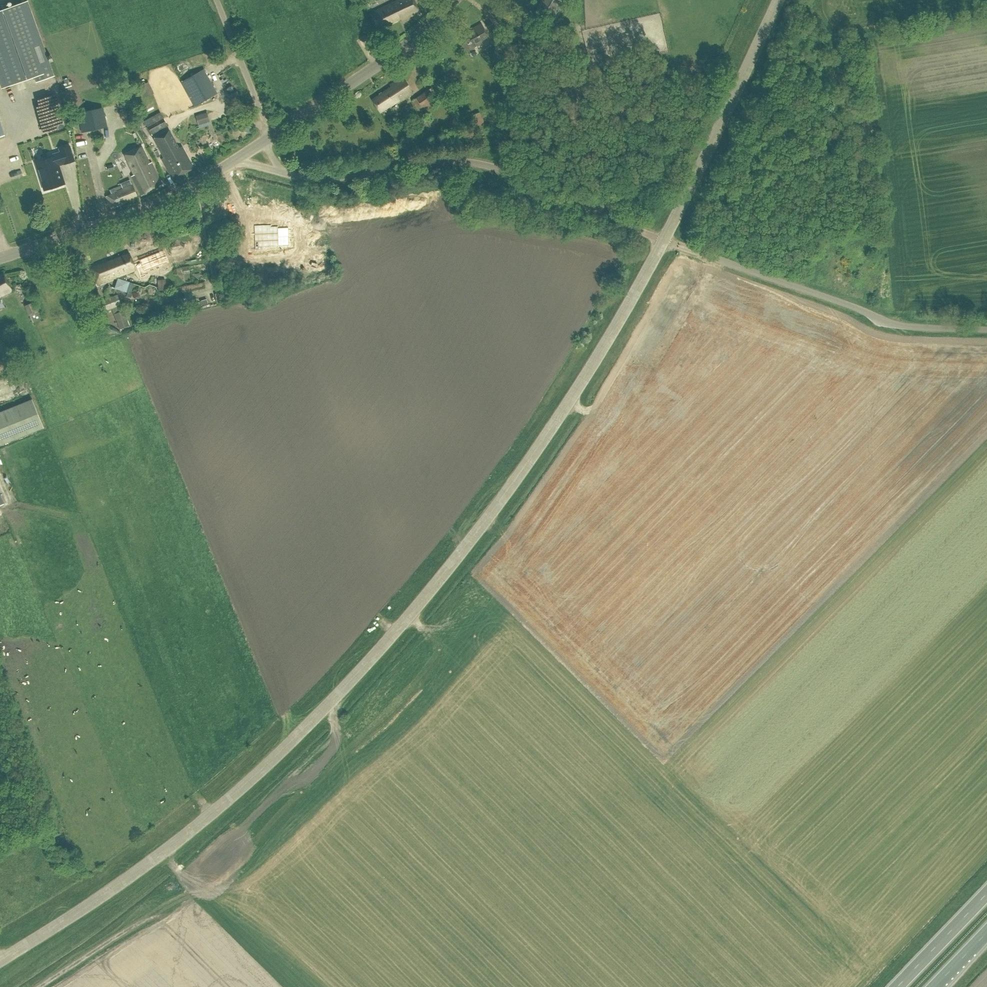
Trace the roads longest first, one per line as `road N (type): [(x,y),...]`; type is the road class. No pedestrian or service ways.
road 1 (tertiary): [(0,958),(134,874),(211,813),(284,750),(383,645),(516,481),(663,241)]
road 2 (unclassified): [(663,241),(485,164),(312,178),(283,172)]
road 3 (unclassified): [(986,329),(901,326),(663,241)]
road 4 (tertiary): [(663,241),(778,0)]
road 5 (unclassified): [(0,258),(134,214),(239,160)]
road 6 (unclassified): [(267,139),(455,0)]
road 7 (unclassified): [(267,139),(217,0)]
road 8 (track): [(39,986),(159,916)]
road 9 (trunk): [(986,893),(896,986)]

